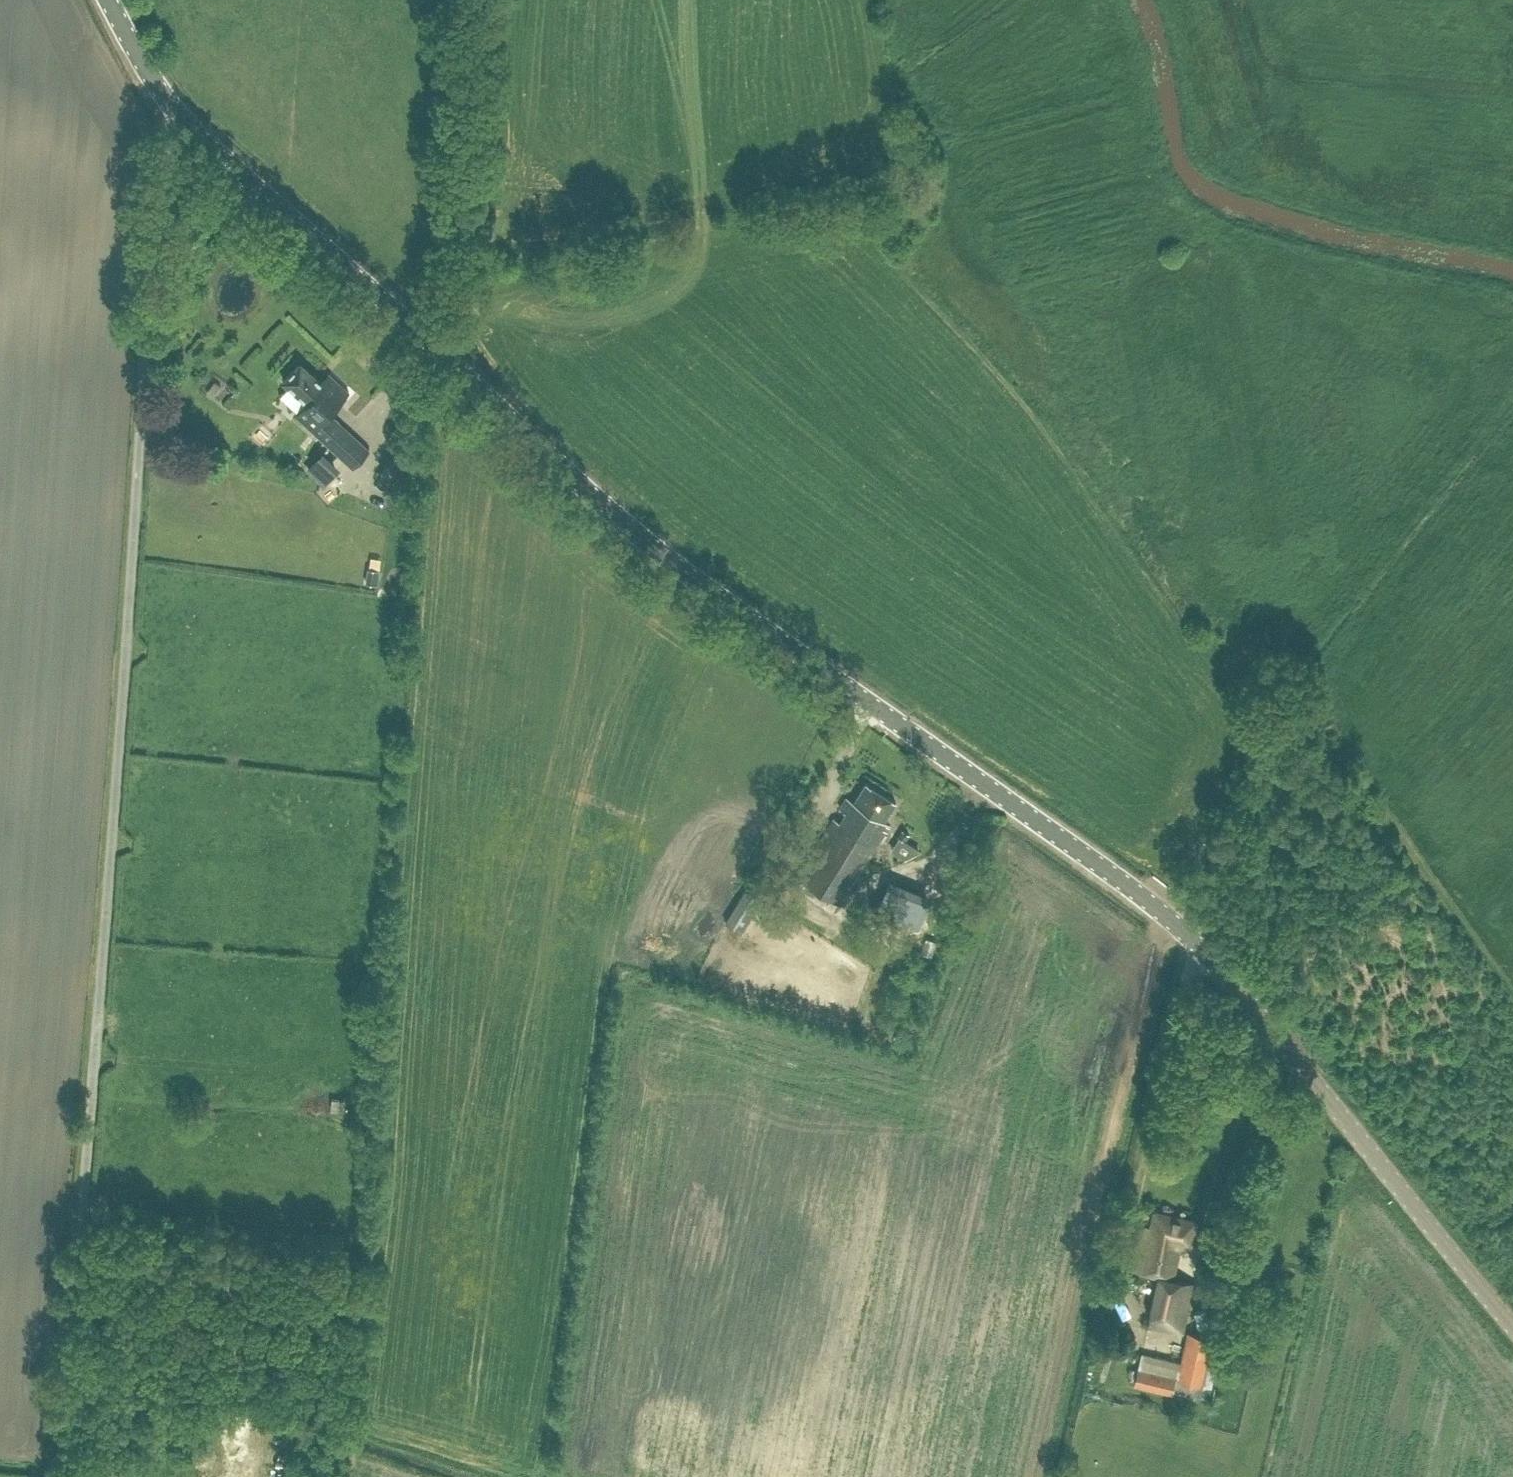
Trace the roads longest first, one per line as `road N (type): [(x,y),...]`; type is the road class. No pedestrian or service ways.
road 1 (tertiary): [(1177,922),(698,585),(597,501),(177,113),(110,0)]
road 2 (track): [(1177,922),(1046,1476)]
road 3 (tertiary): [(1177,922),(1512,1313)]

